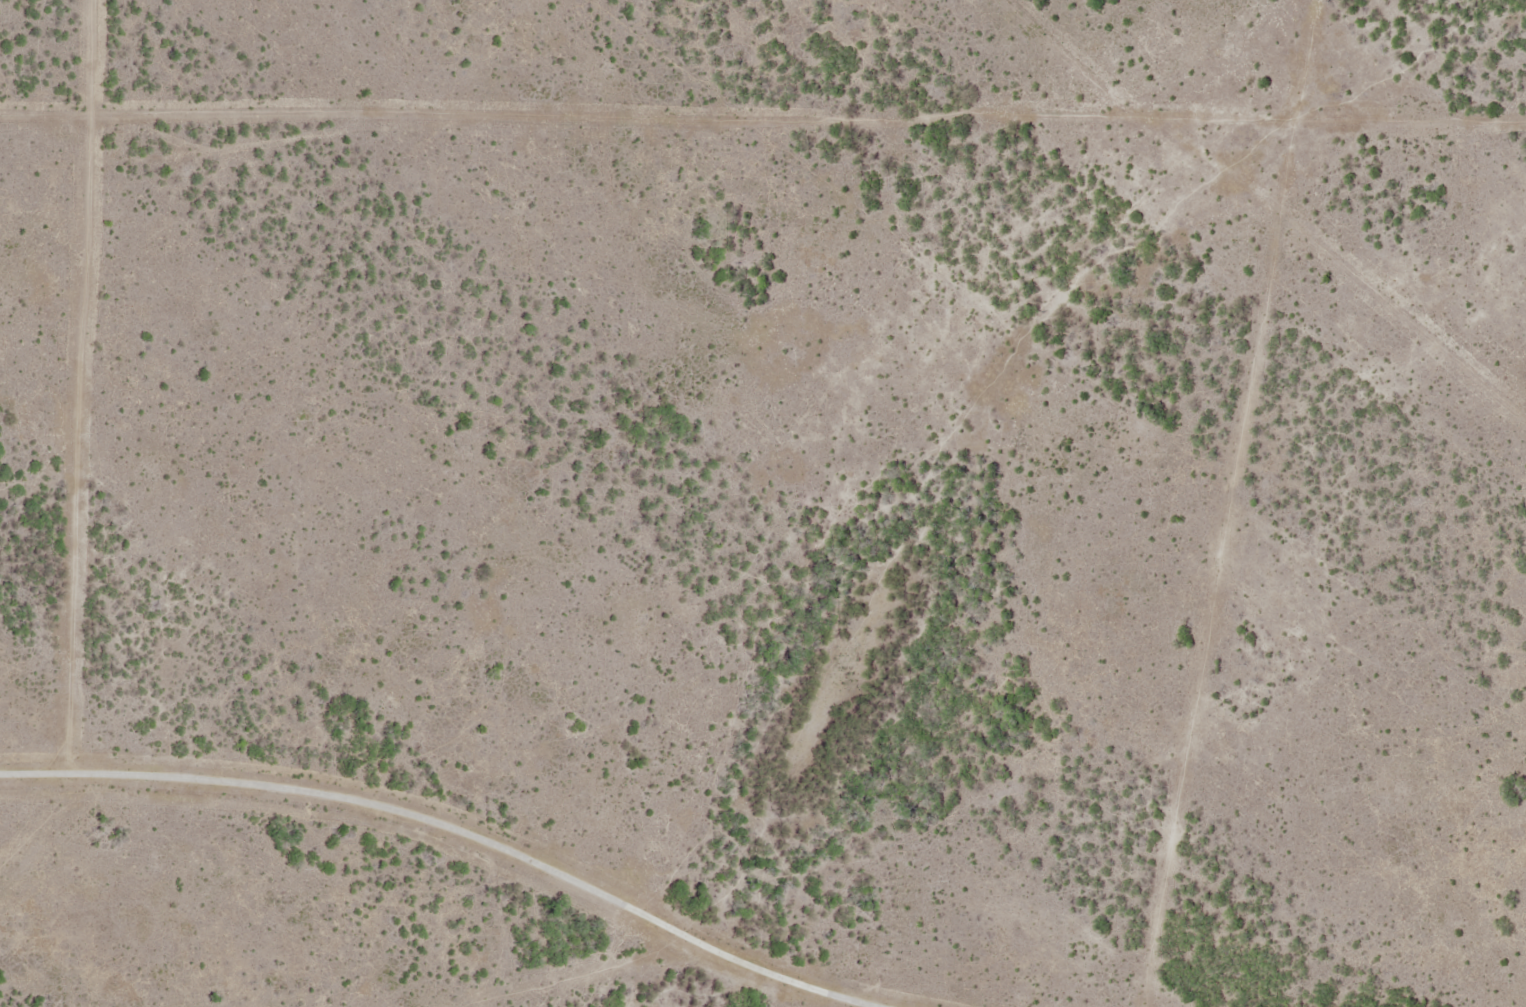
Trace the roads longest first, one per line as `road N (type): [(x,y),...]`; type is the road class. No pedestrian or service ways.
road 1 (residential): [(838,1006),(726,971),(363,807),(181,764),(0,757)]

